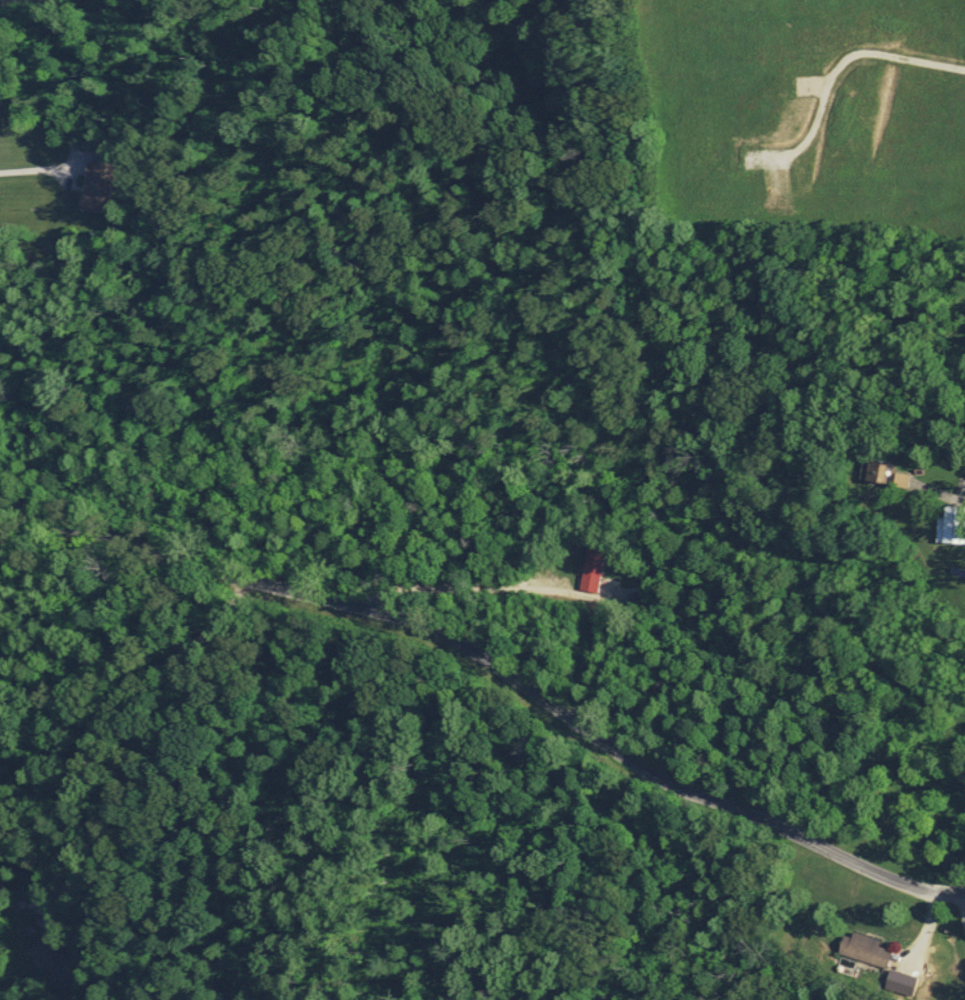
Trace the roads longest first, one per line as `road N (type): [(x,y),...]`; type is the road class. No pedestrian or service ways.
road 1 (residential): [(964,890),(899,879),(682,787),(440,632),(0,499)]

